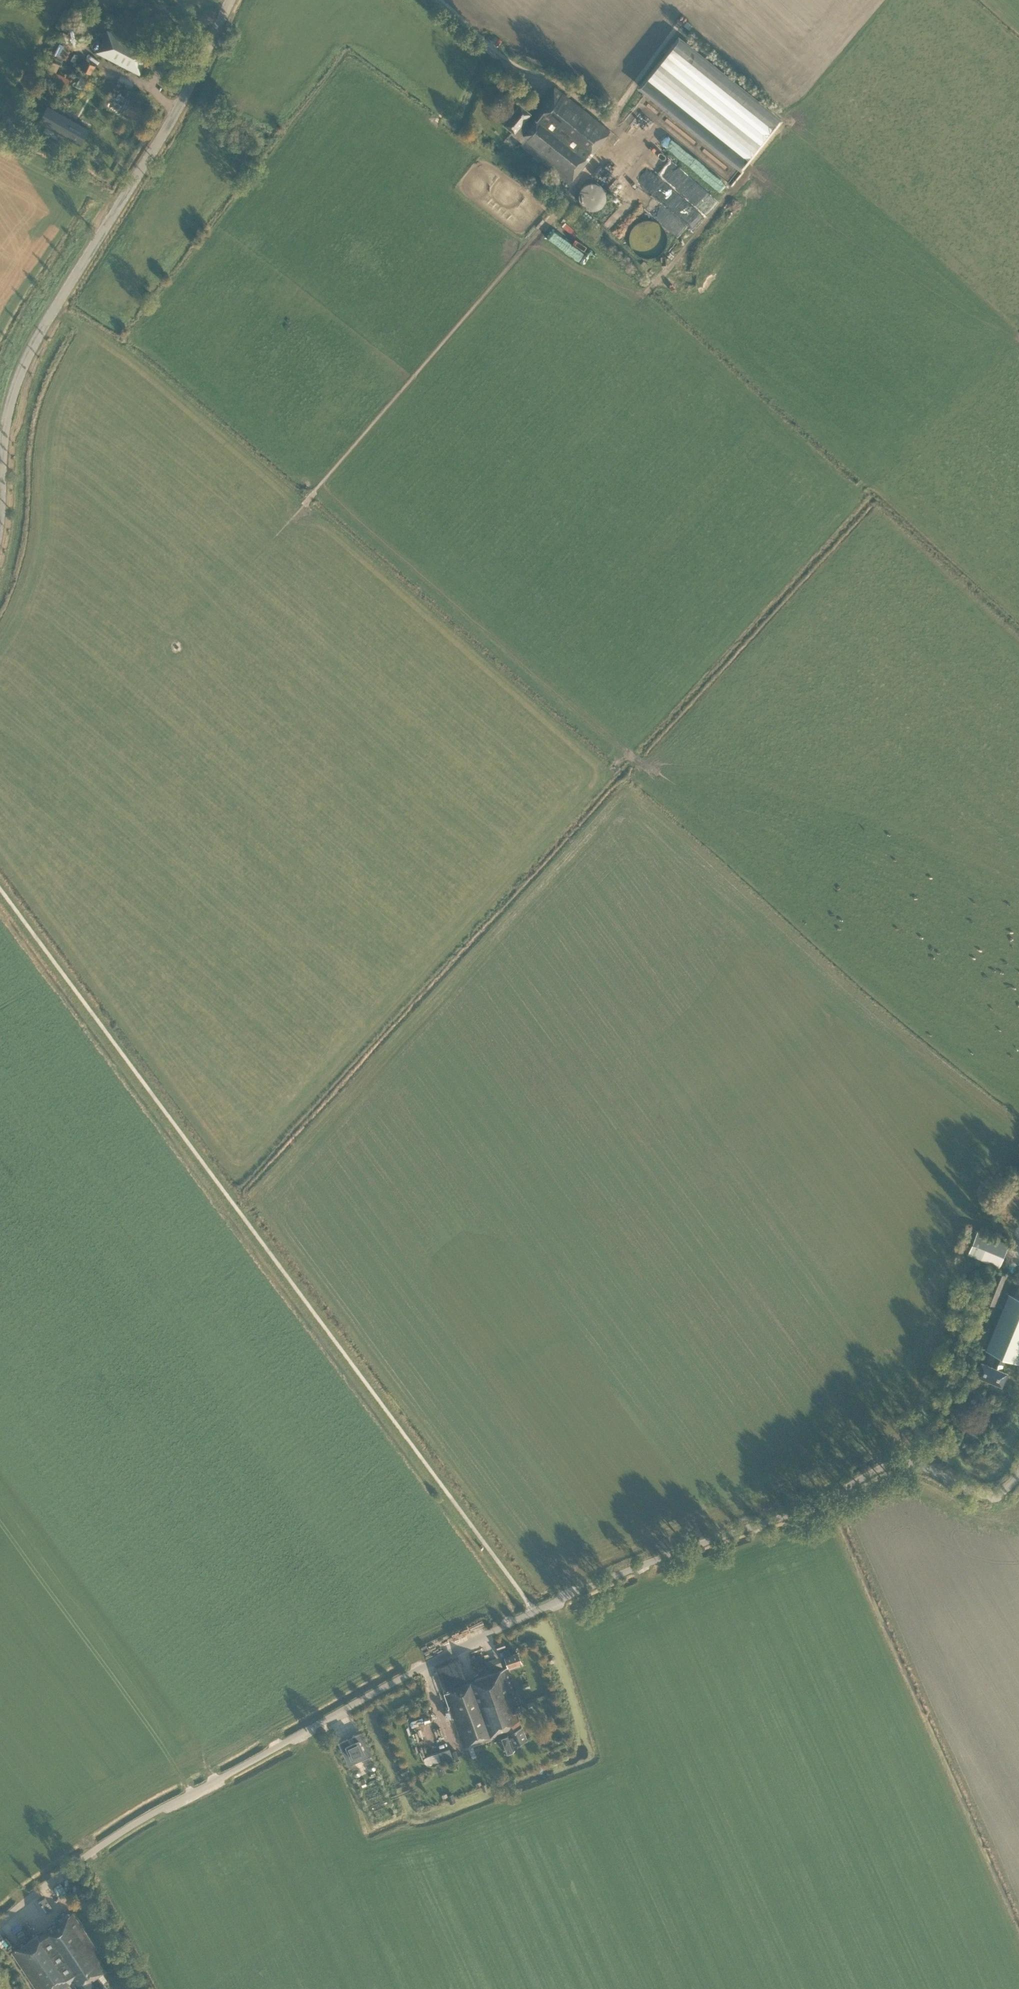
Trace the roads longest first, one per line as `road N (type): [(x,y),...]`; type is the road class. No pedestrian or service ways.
road 1 (unclassified): [(0,1927),(174,1801),(535,1610),(657,1558),(785,1518),(887,1467),(915,1466),(982,1494),(1006,1489),(1018,1472)]
road 2 (tertiary): [(0,521),(5,436),(22,367),(196,77),(232,0)]
road 3 (track): [(82,0),(220,26)]

